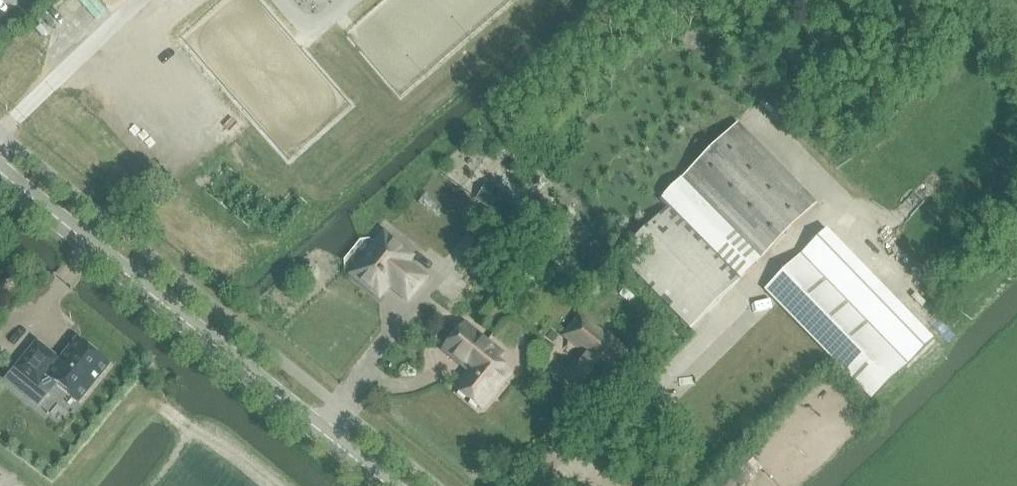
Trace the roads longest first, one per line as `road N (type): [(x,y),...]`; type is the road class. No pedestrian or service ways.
road 1 (tertiary): [(388,485),(0,173)]

